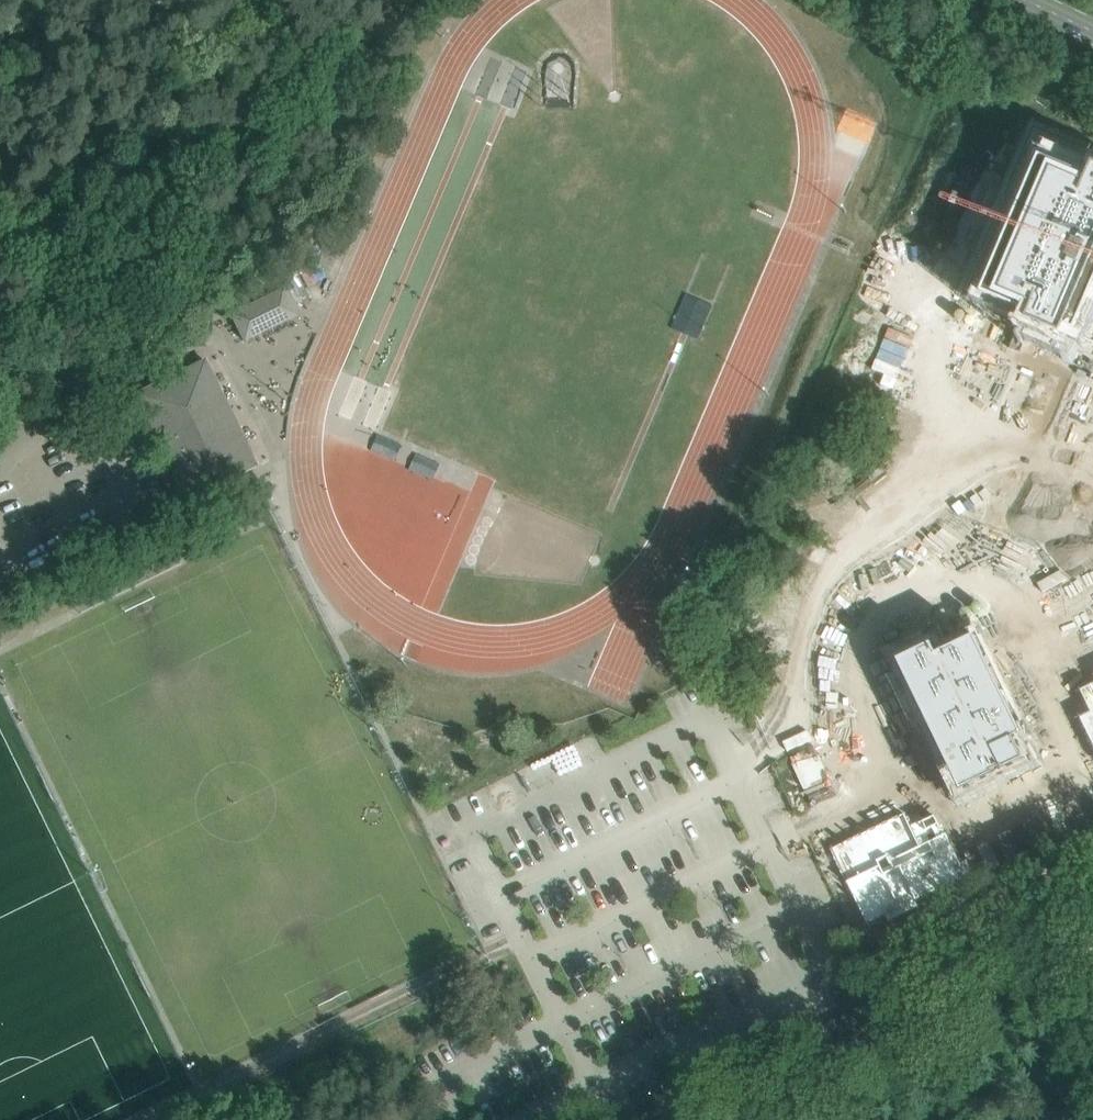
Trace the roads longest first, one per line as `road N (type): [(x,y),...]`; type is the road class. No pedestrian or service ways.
road 1 (unclassified): [(0,454),(147,324),(296,143),(395,0)]
road 2 (track): [(133,1119),(519,932)]
road 3 (unclassified): [(716,1119),(1092,936)]
road 4 (residential): [(1092,499),(980,450)]

